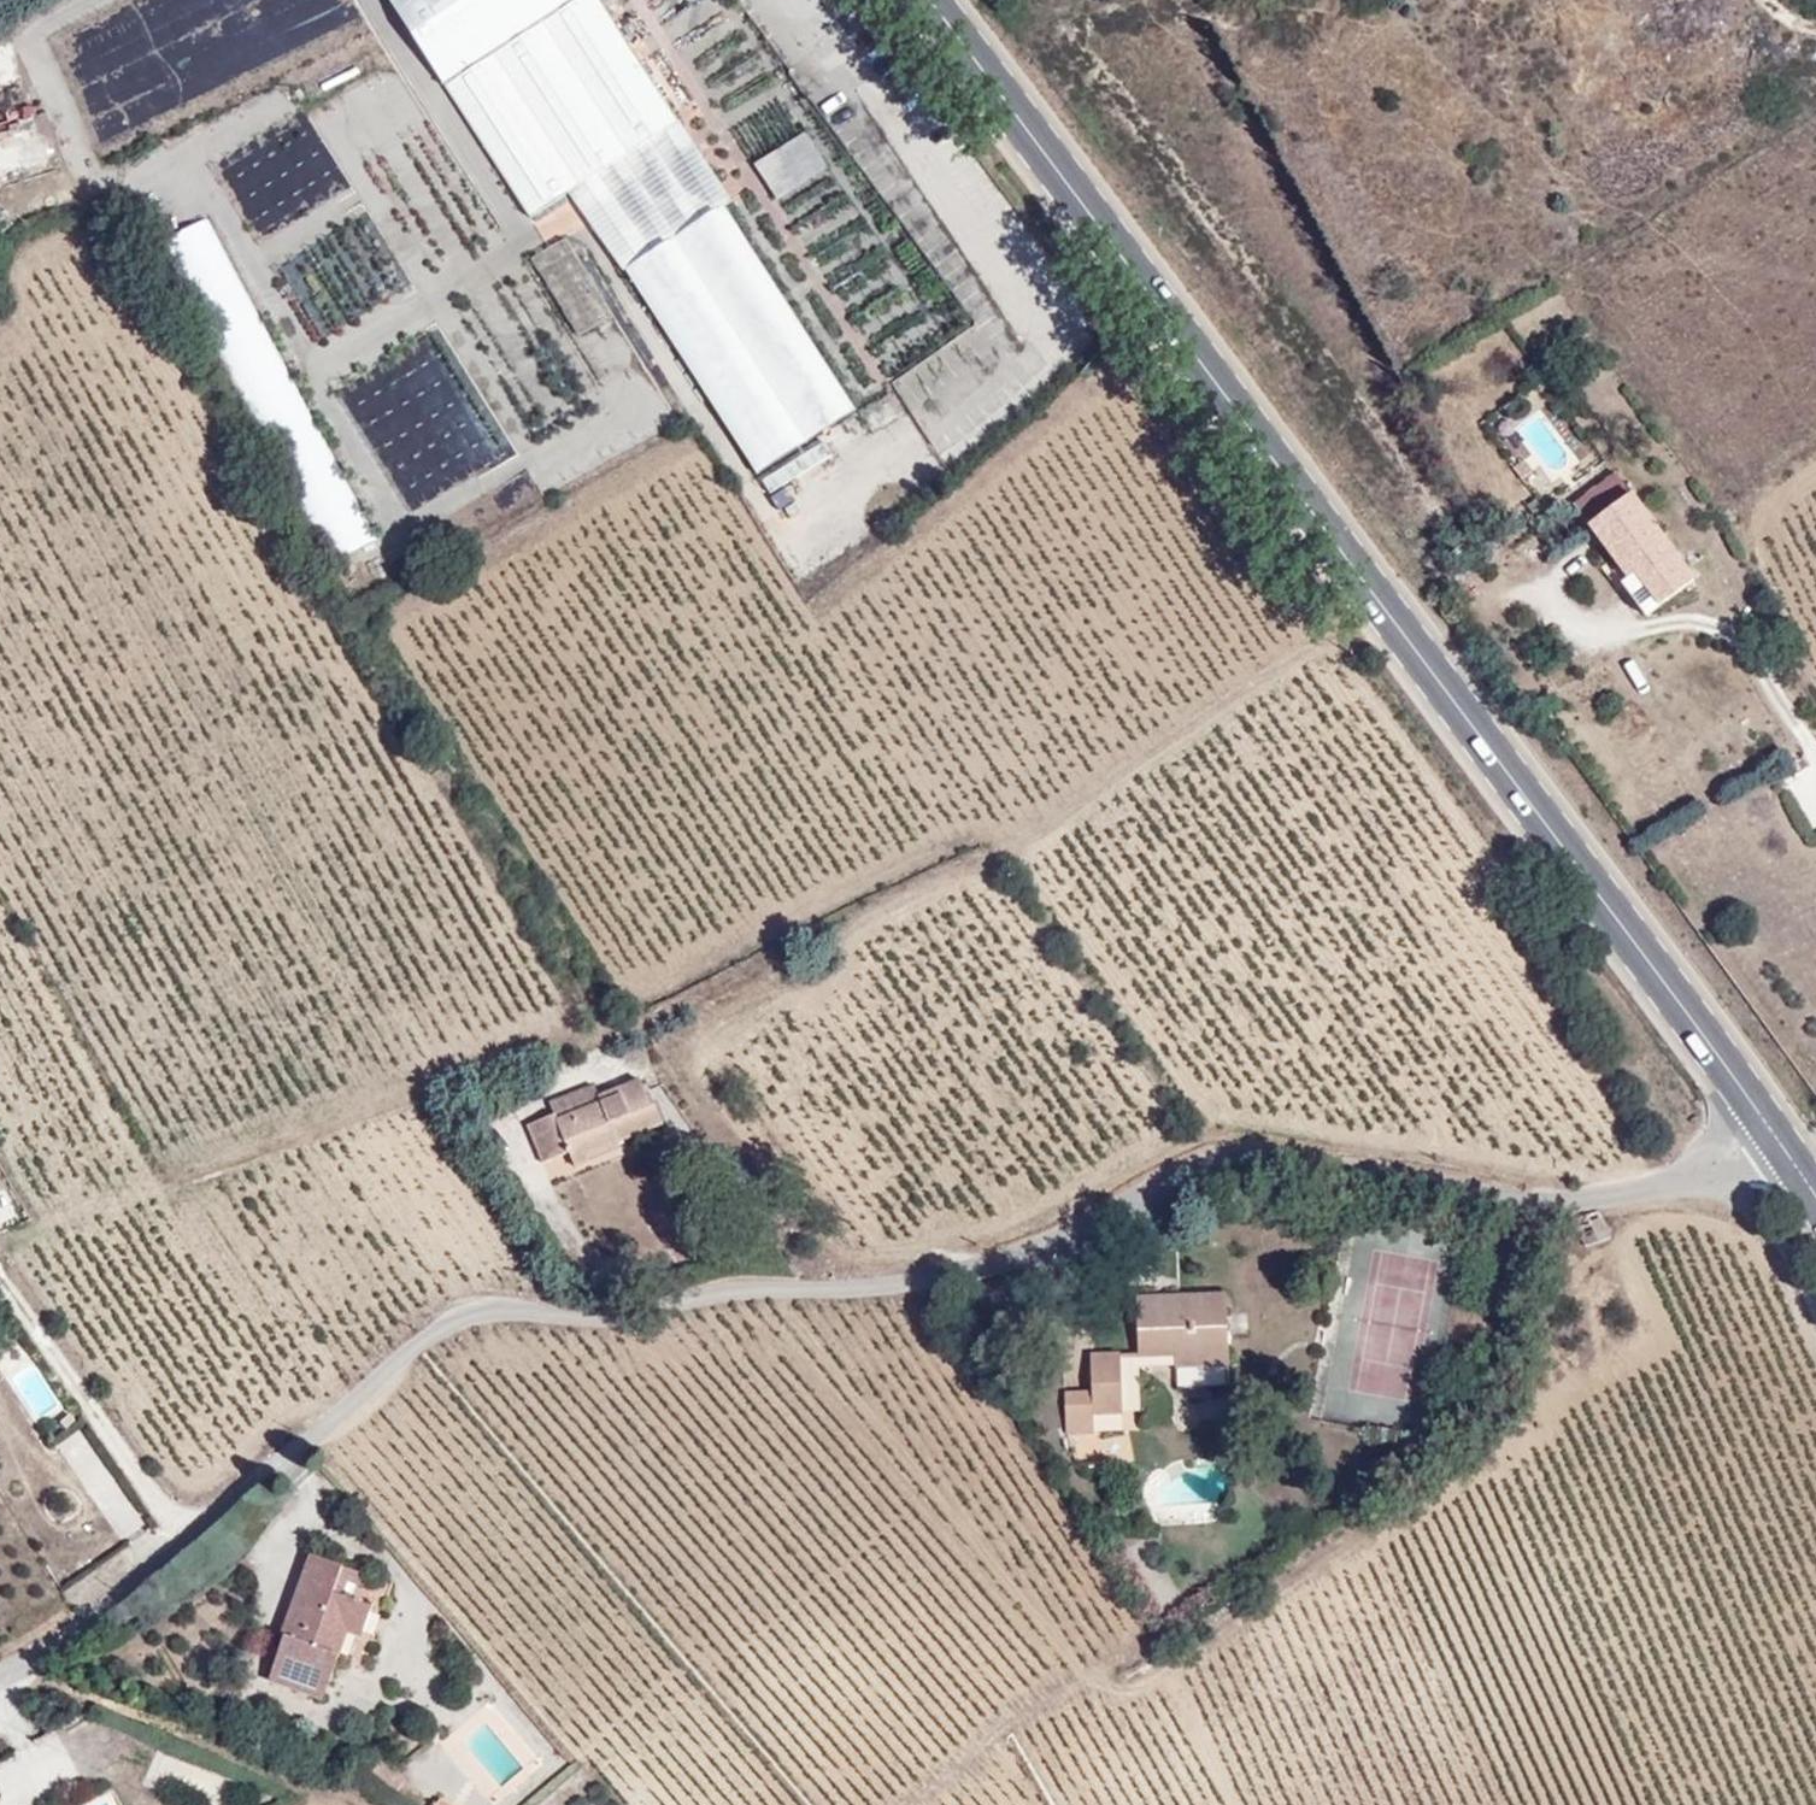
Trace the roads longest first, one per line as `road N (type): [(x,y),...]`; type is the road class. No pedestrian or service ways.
road 1 (unclassified): [(1778,1134),(1673,1183),(1583,1197),(1535,1198),(1257,1157),(1210,1159),(1050,1244),(934,1279),(716,1292),(621,1318),(482,1307),(440,1328),(186,1537),(0,1675)]
road 2 (primary): [(932,0),(1778,1134)]
road 3 (track): [(1723,1162),(1765,1218),(1815,1314)]

